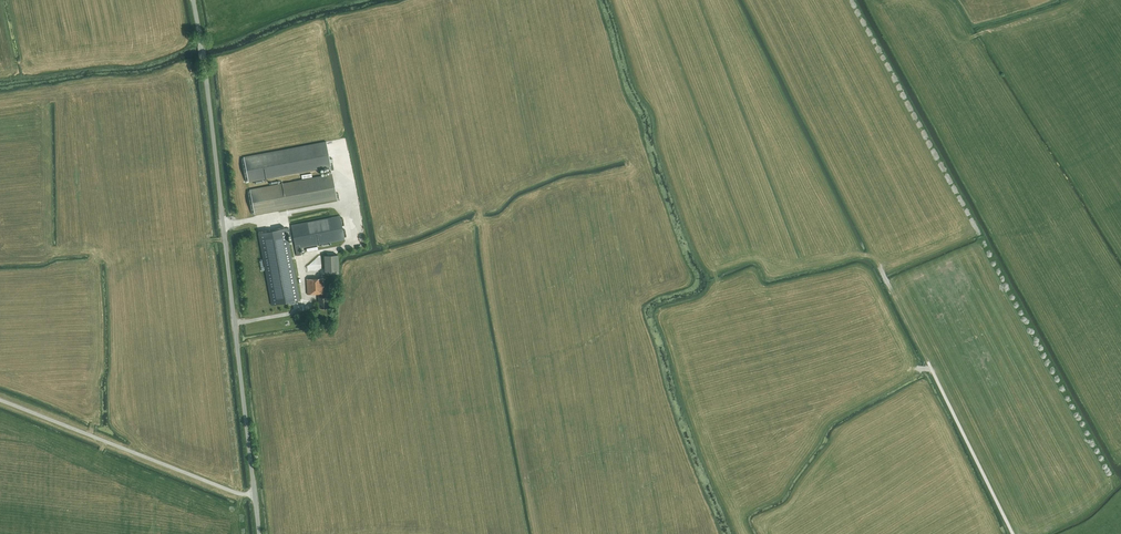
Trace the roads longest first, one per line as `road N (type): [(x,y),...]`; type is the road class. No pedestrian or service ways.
road 1 (unclassified): [(254,494),(193,0)]
road 2 (residential): [(254,494),(0,401)]
road 3 (track): [(929,364),(877,258),(858,253)]

